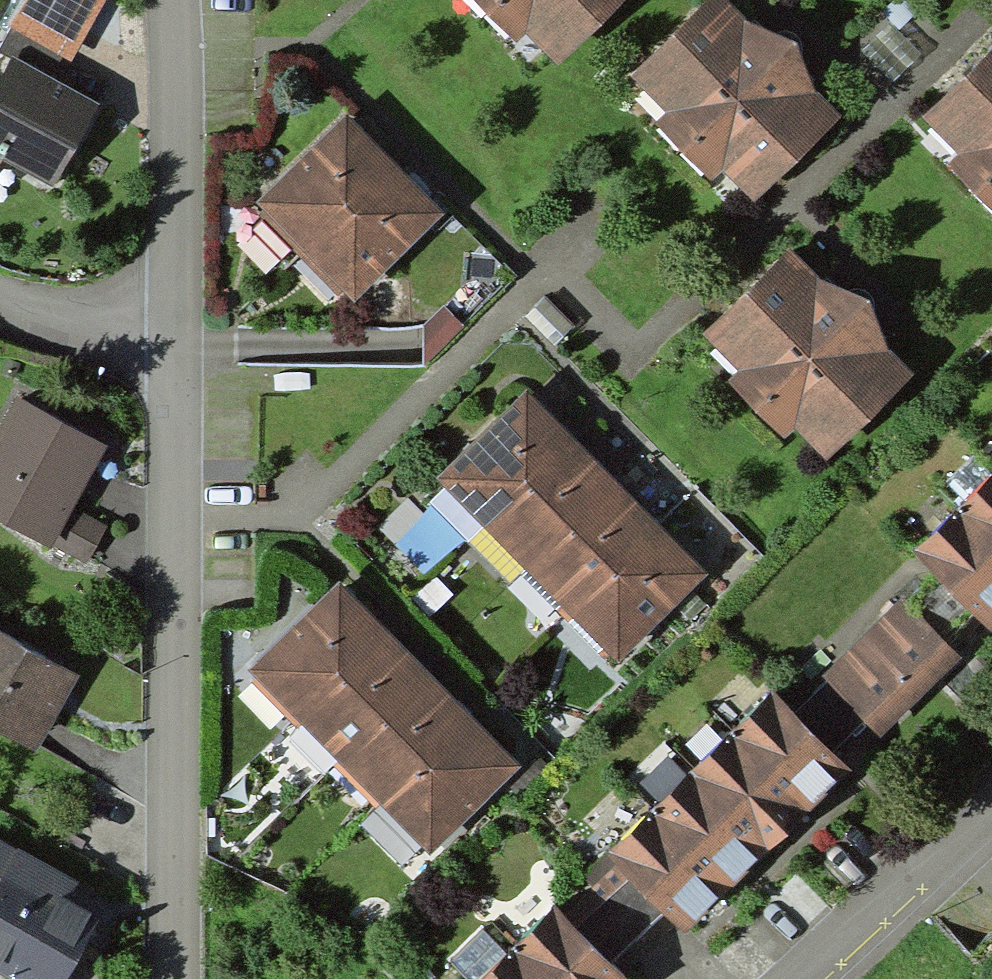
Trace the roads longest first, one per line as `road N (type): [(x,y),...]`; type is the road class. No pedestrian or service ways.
road 1 (residential): [(173,978),(176,335)]
road 2 (residential): [(158,0),(176,335)]
road 3 (residential): [(796,978),(991,797)]
road 4 (residential): [(176,335),(62,326),(0,299)]

